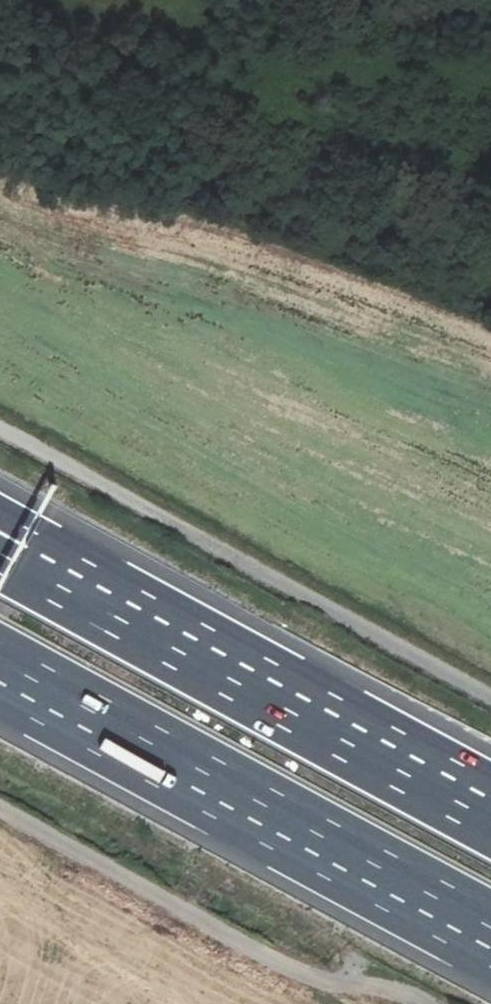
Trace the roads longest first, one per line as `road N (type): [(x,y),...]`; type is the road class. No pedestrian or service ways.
road 1 (track): [(0,429),(490,700)]
road 2 (motorway): [(0,676),(490,938)]
road 3 (motorway): [(490,810),(10,551)]
road 4 (track): [(422,1003),(390,990),(318,980),(273,960),(0,808)]

